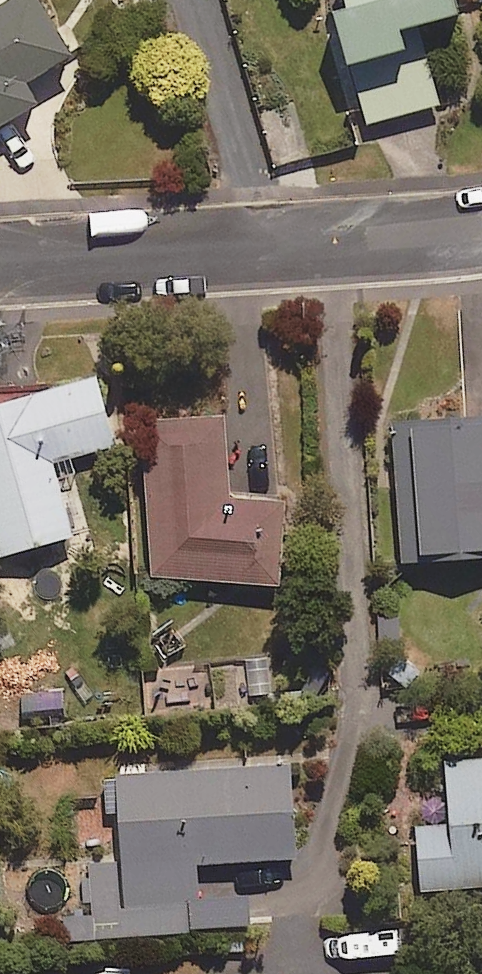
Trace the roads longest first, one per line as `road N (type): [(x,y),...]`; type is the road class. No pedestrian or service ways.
road 1 (residential): [(0,262),(481,228)]

